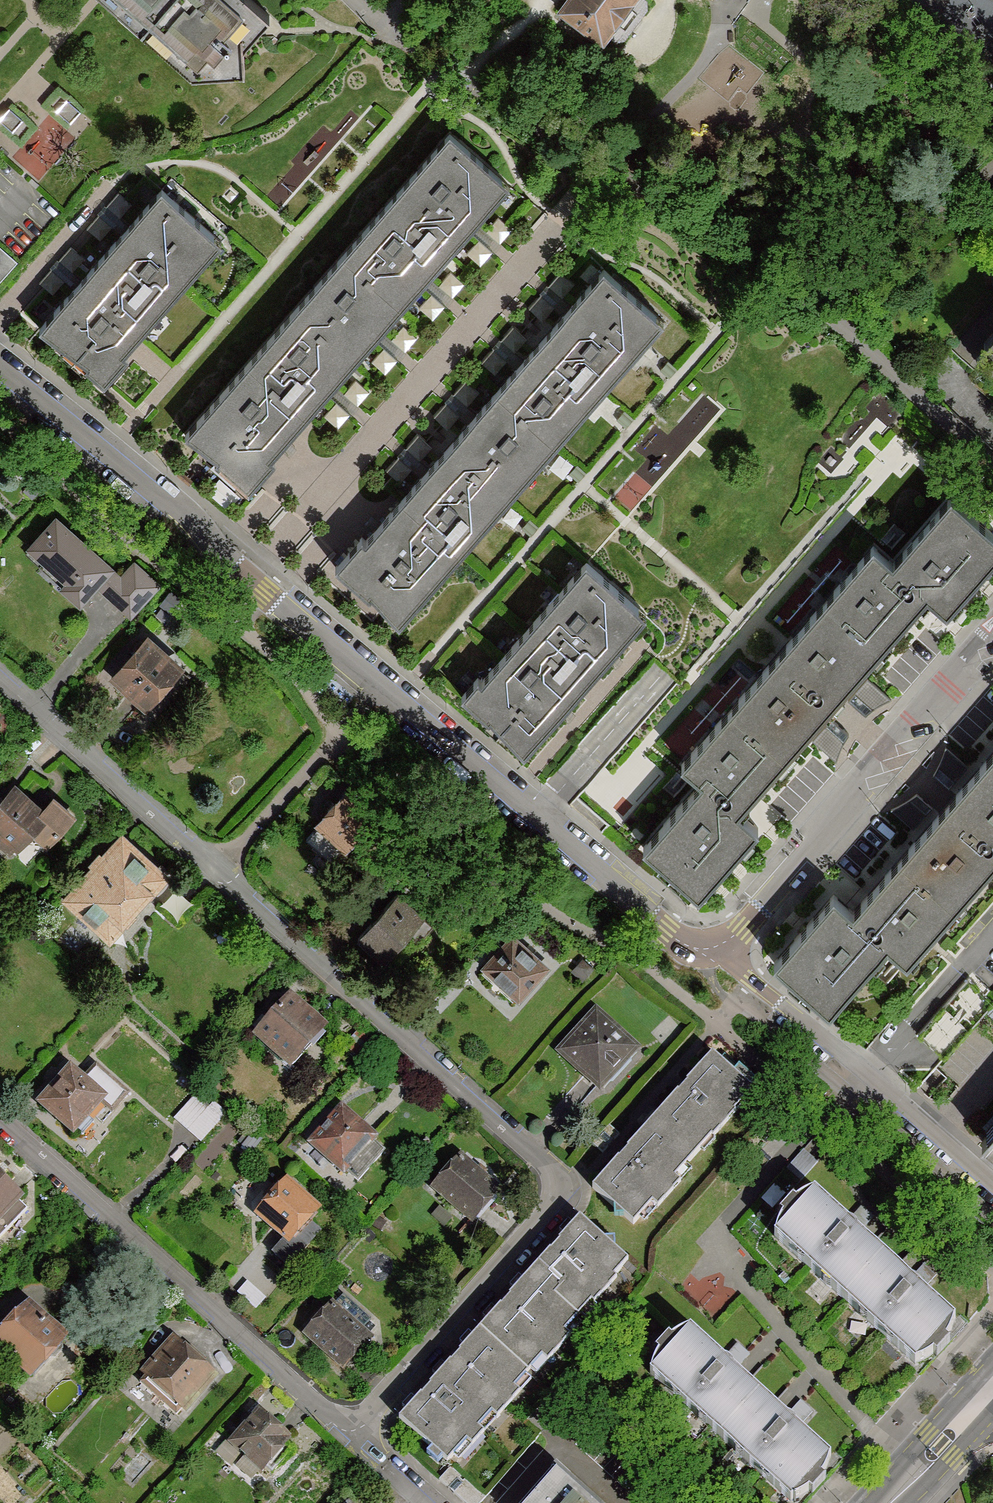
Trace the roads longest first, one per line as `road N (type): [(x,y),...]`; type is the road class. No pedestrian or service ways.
road 1 (residential): [(351,1434),(545,1214),(549,1172),(0,677)]
road 2 (residential): [(709,950),(685,945),(0,367)]
road 3 (residential): [(0,1120),(351,1434)]
road 4 (residential): [(709,950),(745,927),(816,845),(850,785),(992,623)]
road 5 (residential): [(992,1182),(709,950)]
road 6 (primary): [(992,1390),(888,1502)]

